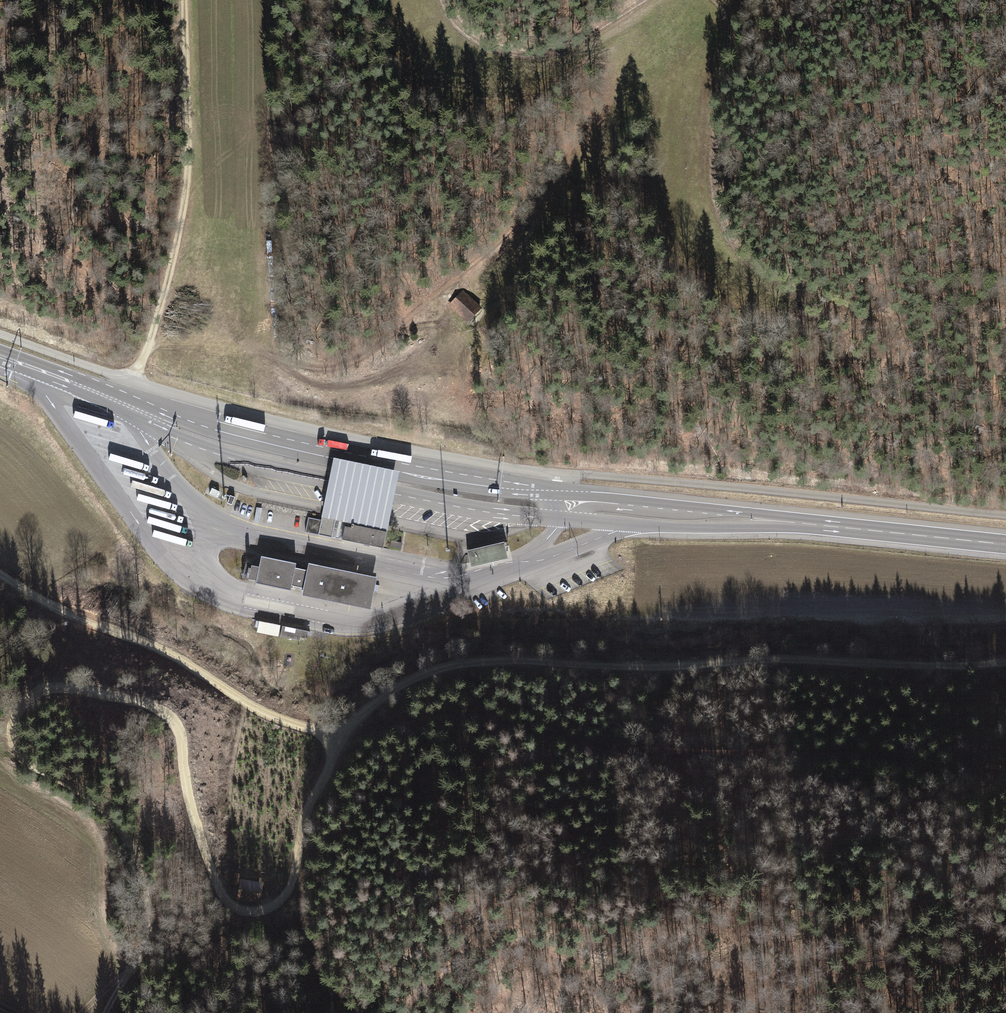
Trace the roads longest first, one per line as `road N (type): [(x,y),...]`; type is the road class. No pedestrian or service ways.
road 1 (track): [(1005,661),(786,658),(668,668),(525,660),(466,662),(422,677),(341,739),(305,826),(288,899),(267,915),(240,913),(220,892),(168,717),(149,707),(44,692),(14,715),(14,752),(80,788),(117,824),(144,917),(142,951),(101,1012)]
road 2 (track): [(1005,771),(831,750),(622,749),(488,715),(417,713),(341,739),(258,711),(160,644),(55,608),(0,576)]
road 3 (unclassified): [(566,474),(263,418),(0,334)]
road 4 (tertiary): [(1005,515),(566,474)]
road 5 (primary): [(141,413),(171,437),(264,467),(444,505),(558,517)]
road 6 (primary): [(561,496),(425,483),(141,413)]
road 7 (track): [(136,382),(191,203),(186,0)]
road 8 (primary): [(558,517),(698,528),(773,520)]
road 9 (primary): [(773,520),(561,496)]
road 10 (trunk): [(838,527),(1005,545)]
road 11 (primary): [(0,358),(141,413)]
road 12 (track): [(352,1012),(325,984),(304,937),(294,882)]

